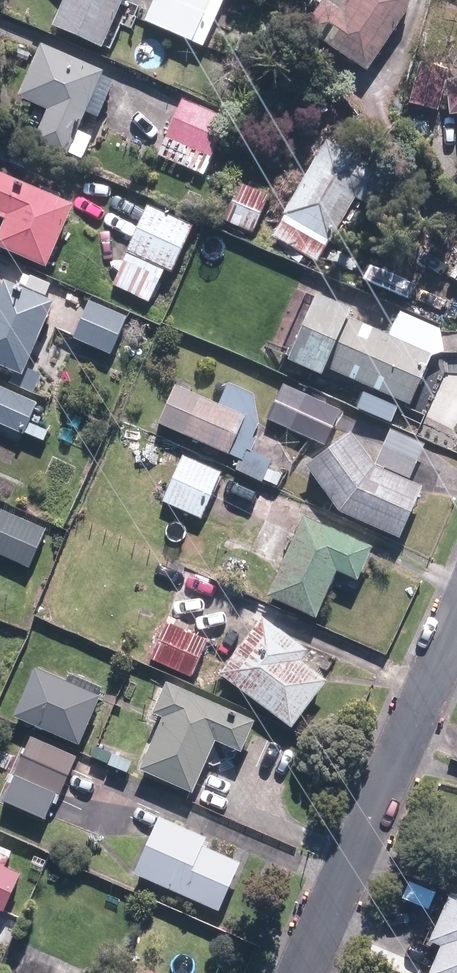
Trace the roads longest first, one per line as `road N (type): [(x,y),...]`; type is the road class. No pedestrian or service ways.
road 1 (residential): [(456,626),(304,972)]

